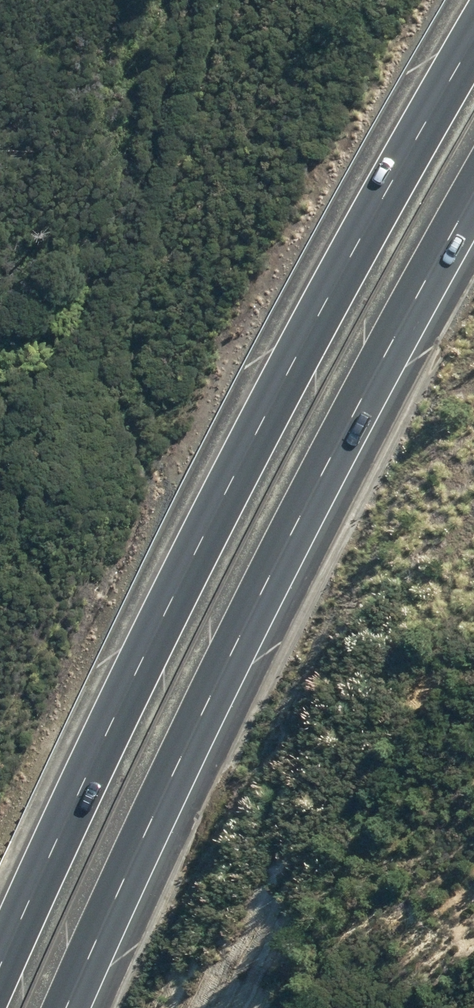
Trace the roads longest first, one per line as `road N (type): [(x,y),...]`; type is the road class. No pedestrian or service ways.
road 1 (motorway): [(0,971),(232,482),(473,42)]
road 2 (motorway): [(473,192),(266,583),(69,1007)]

